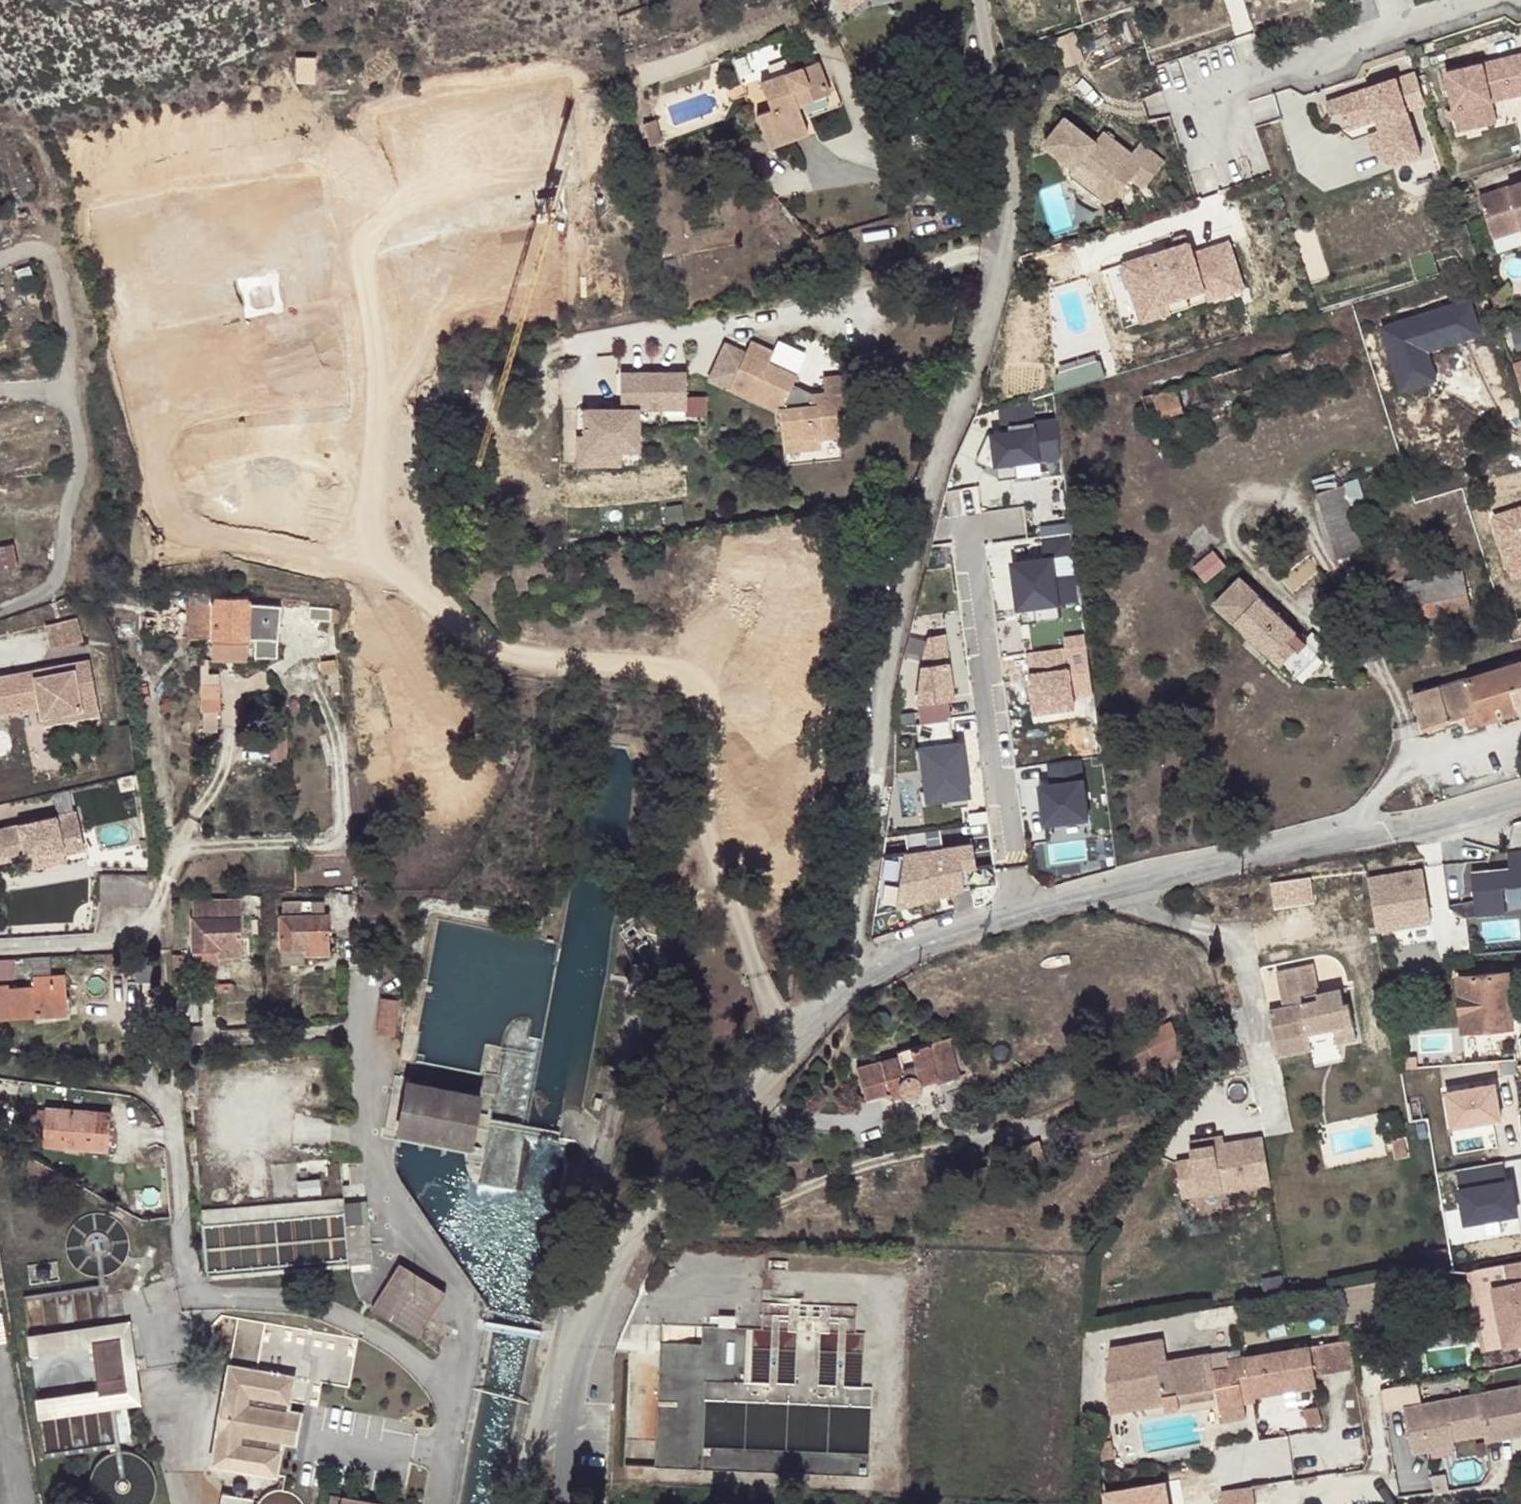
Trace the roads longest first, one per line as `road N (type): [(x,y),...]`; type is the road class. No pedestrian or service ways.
road 1 (unclassified): [(584,1319),(649,1211),(784,1047),(881,966),(1020,913)]
road 2 (unclassified): [(1020,913),(1520,791)]
road 3 (track): [(1033,1128),(879,1161),(710,1225),(632,1237)]
road 4 (residential): [(965,532),(1020,913)]
road 5 (residential): [(1147,109),(1476,0)]
road 6 (track): [(178,852),(229,747),(235,690),(304,649)]
road 7 (unclassified): [(584,1319),(555,1370),(525,1503)]
road 8 (unclassified): [(550,1503),(584,1319)]

